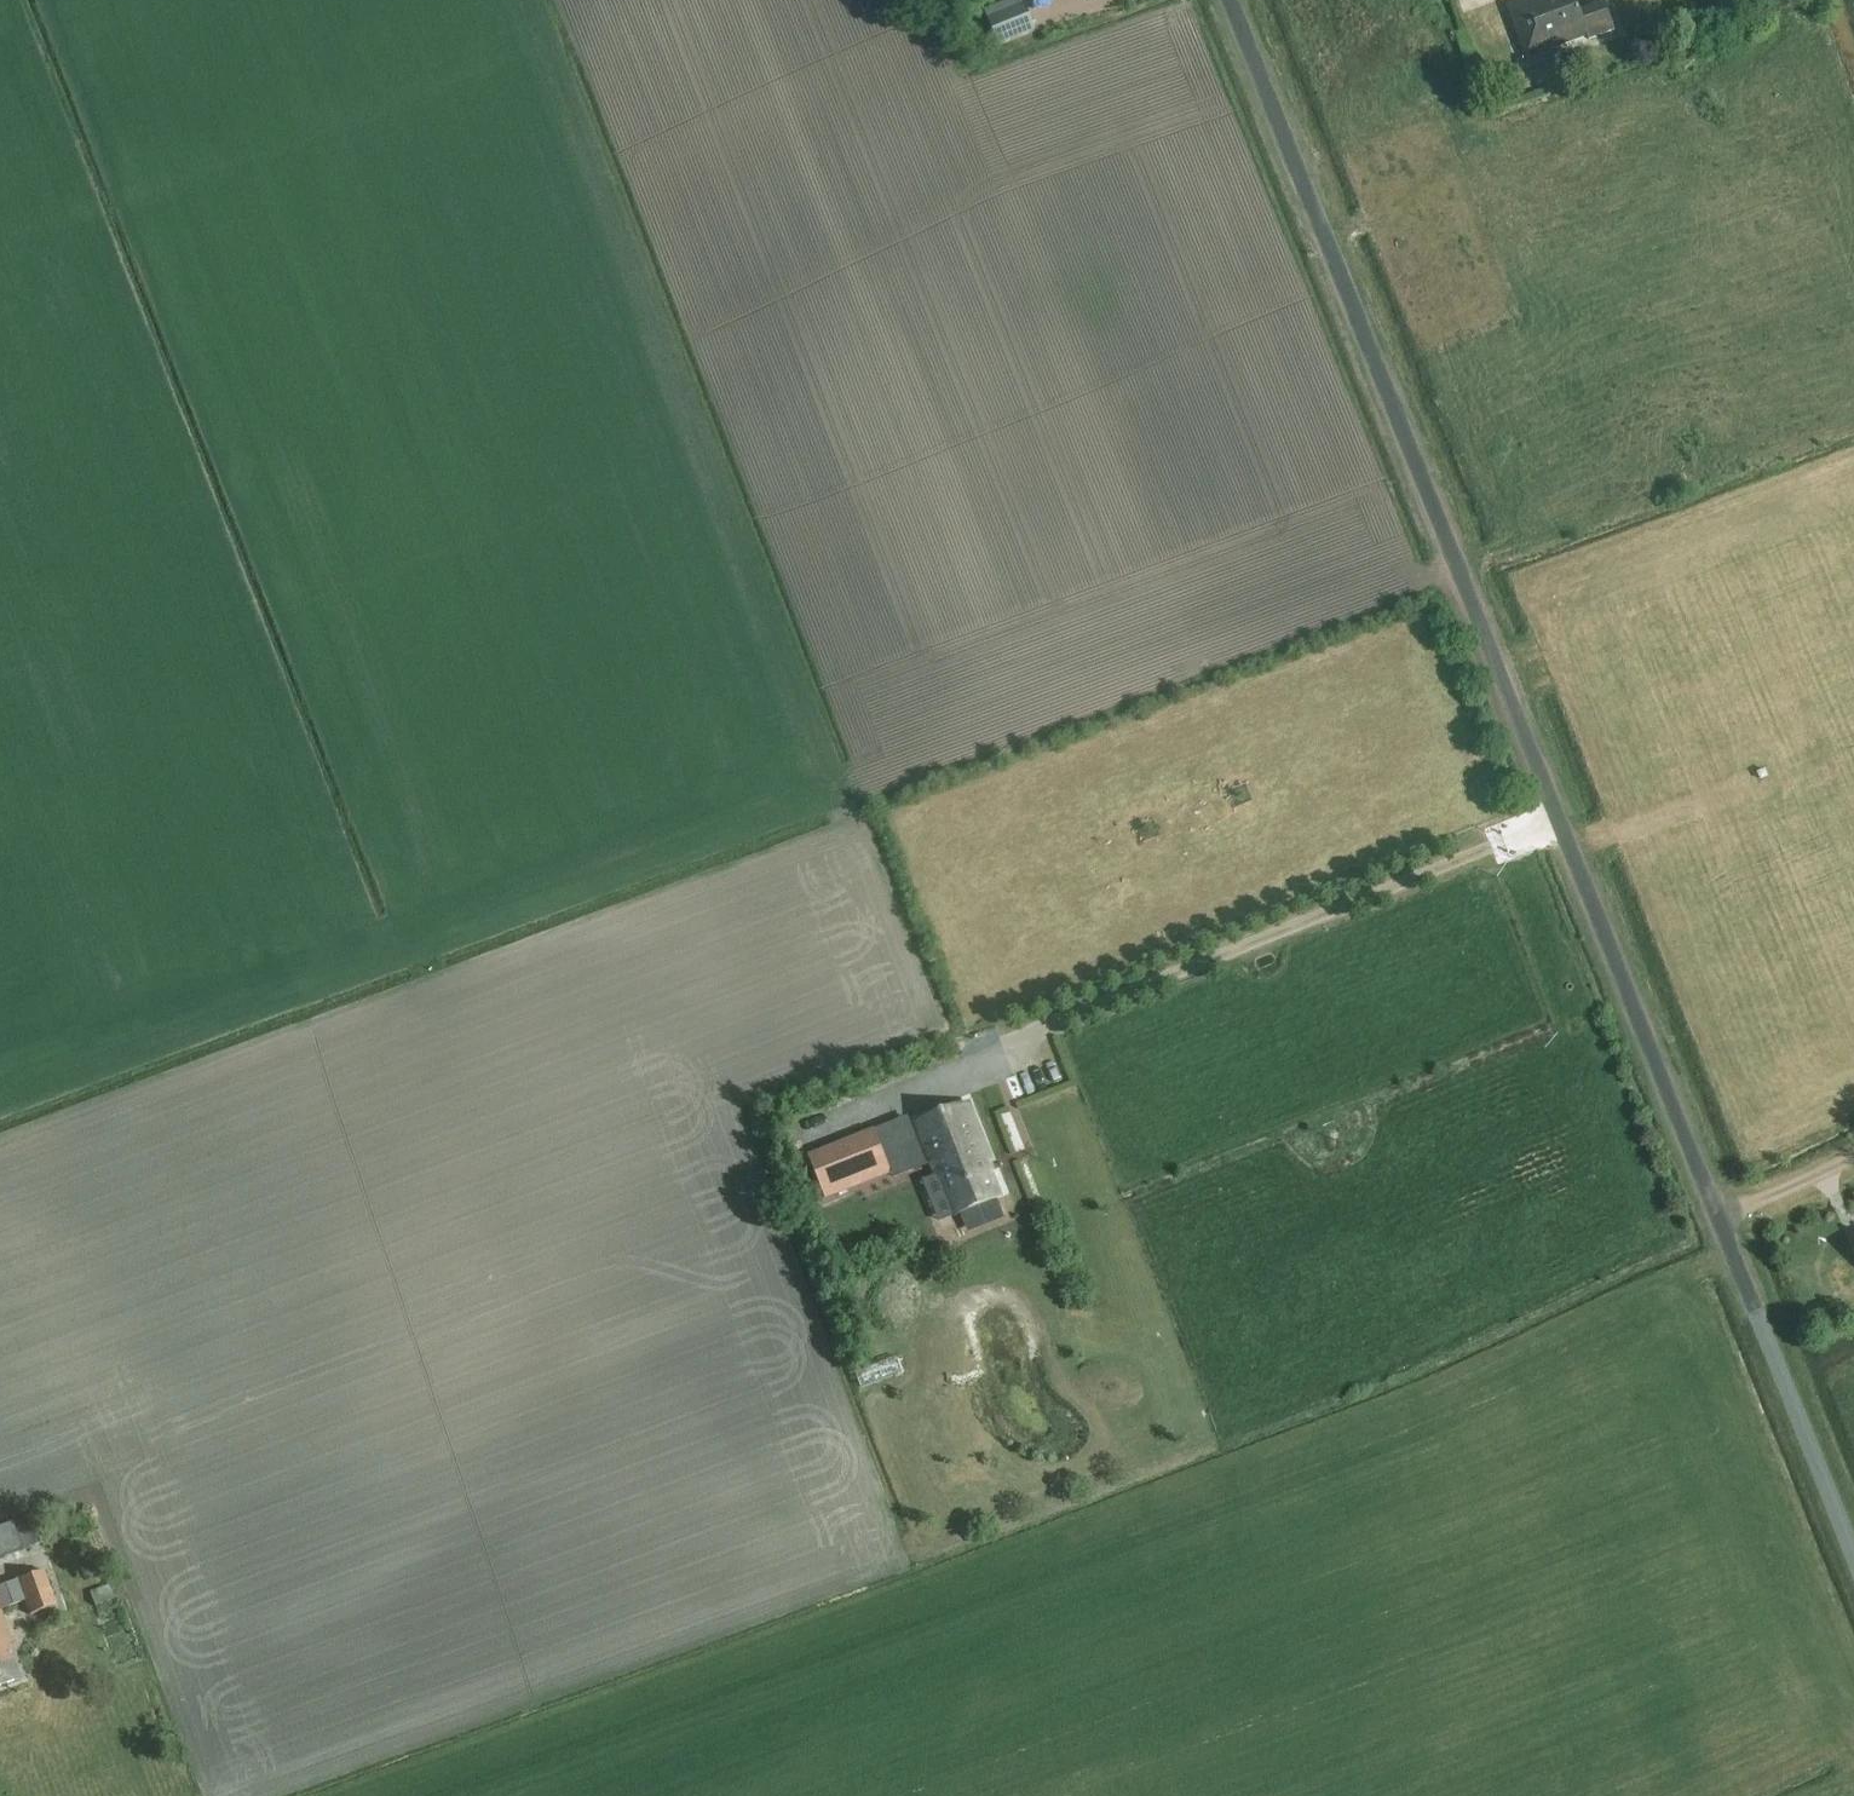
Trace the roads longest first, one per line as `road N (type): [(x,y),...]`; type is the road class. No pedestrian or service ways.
road 1 (unclassified): [(1853,1549),(1235,0)]
road 2 (track): [(1720,1218),(1853,1156)]

